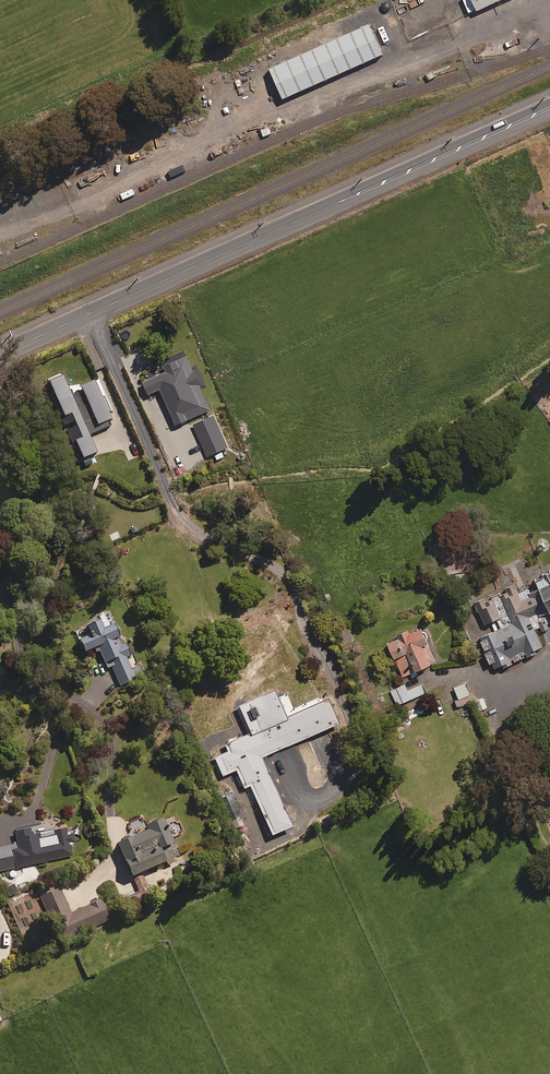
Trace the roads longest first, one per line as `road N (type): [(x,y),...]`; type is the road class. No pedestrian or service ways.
road 1 (unclassified): [(549,106),(0,353)]

